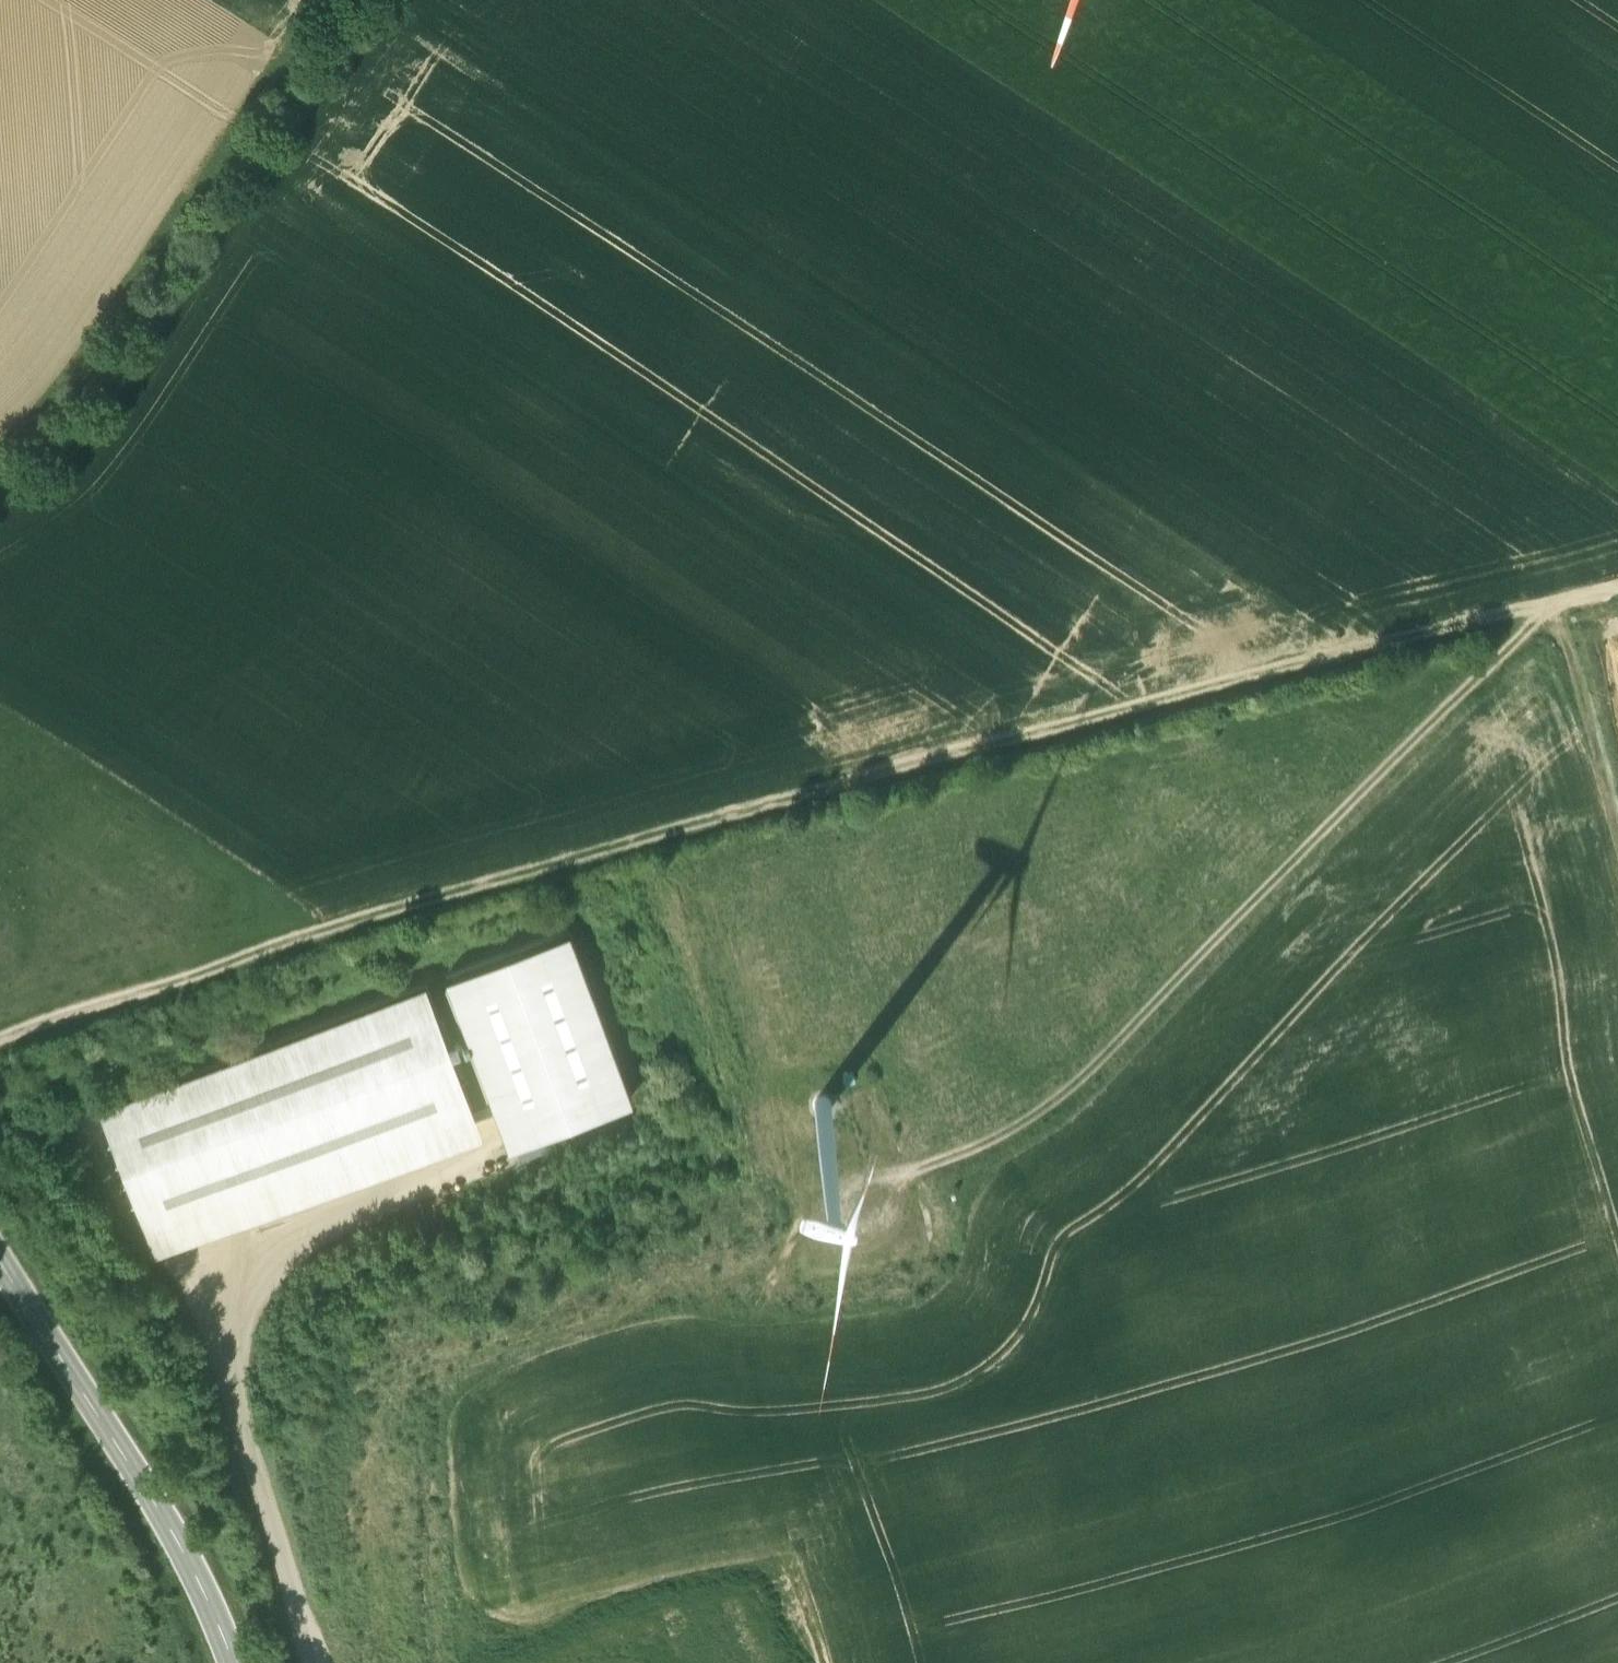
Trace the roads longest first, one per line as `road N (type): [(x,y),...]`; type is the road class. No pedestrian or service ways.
road 1 (track): [(1589,591),(565,858),(290,938),(17,1035)]
road 2 (track): [(0,449),(32,427),(320,0)]
road 3 (secondary): [(237,1662),(172,1521),(0,1263)]
road 4 (track): [(1617,584),(1589,591),(1617,705)]

